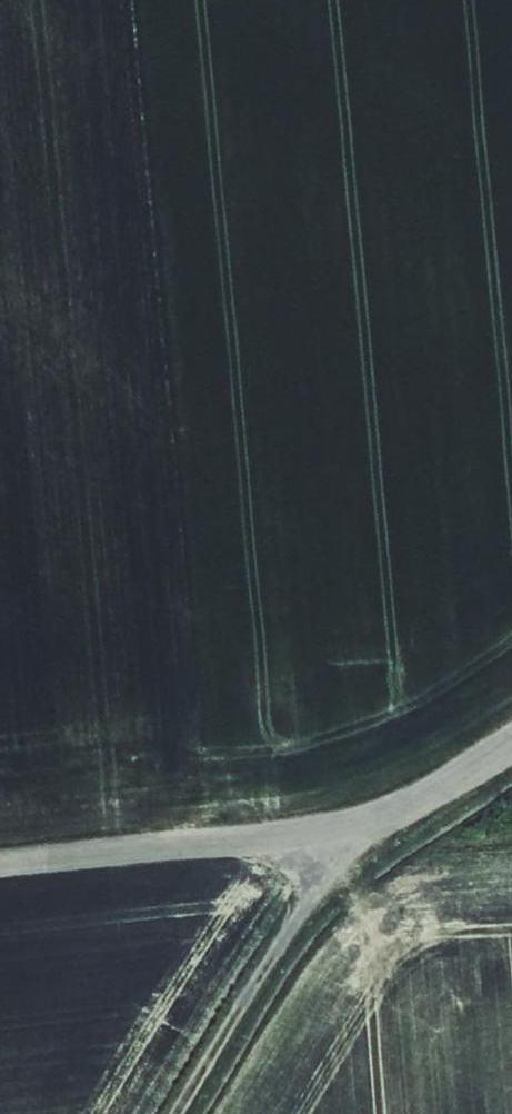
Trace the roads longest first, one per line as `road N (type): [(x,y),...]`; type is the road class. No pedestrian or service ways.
road 1 (track): [(511,738),(348,847),(193,1113)]
road 2 (track): [(348,847),(225,841),(0,866)]

